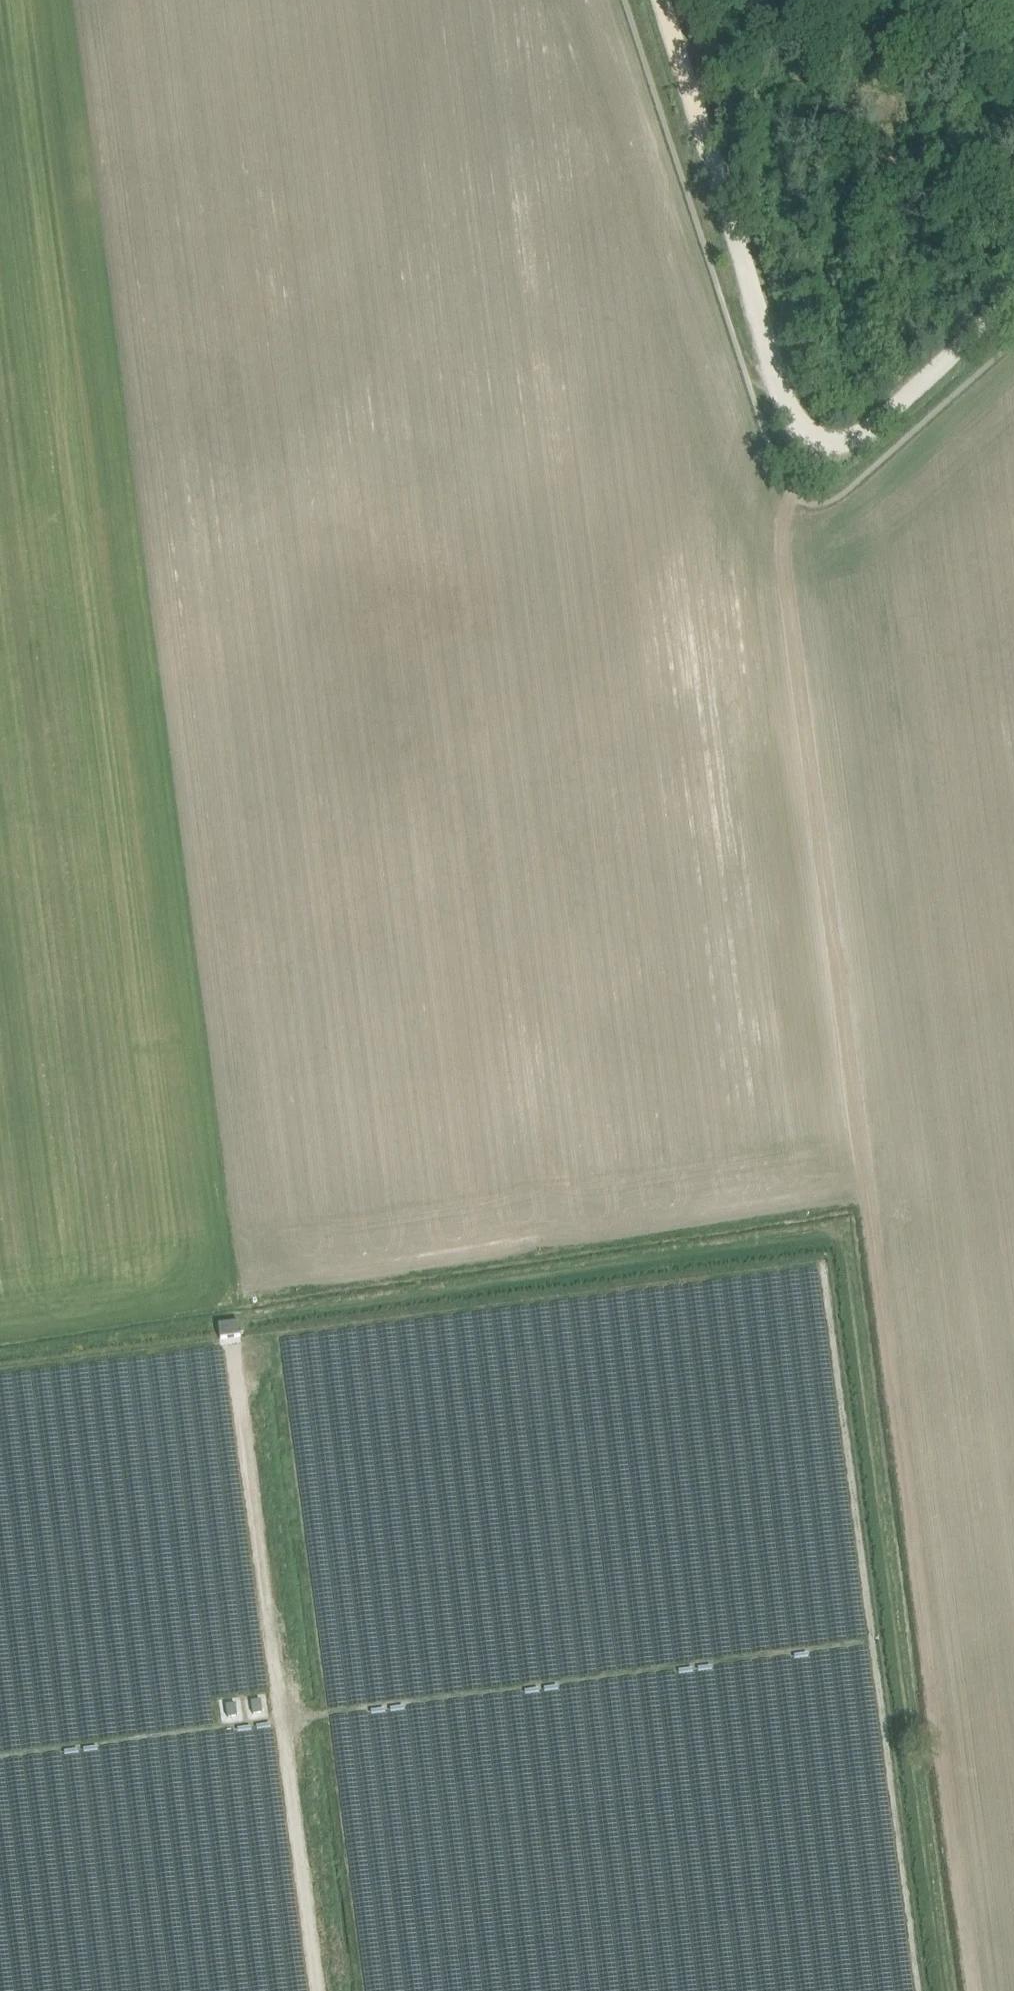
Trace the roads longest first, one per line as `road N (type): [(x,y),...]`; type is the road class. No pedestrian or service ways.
road 1 (unclassified): [(1013,304),(812,467),(666,0)]

